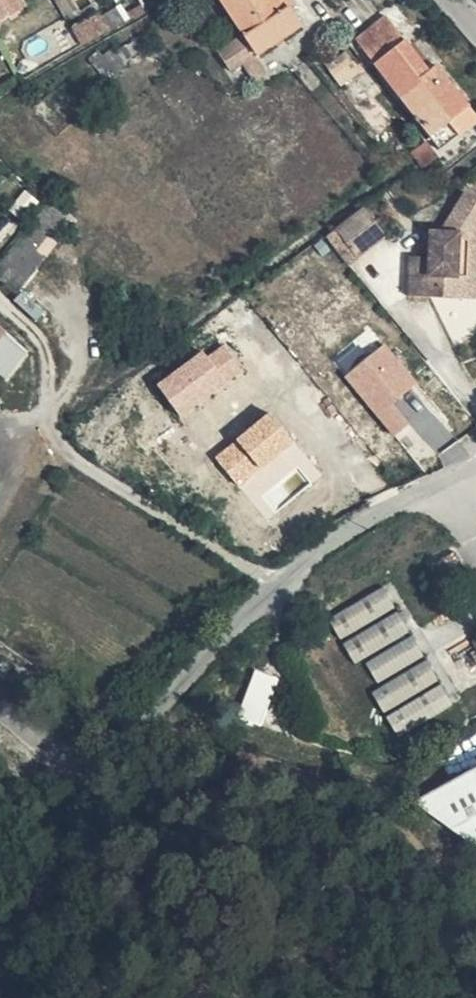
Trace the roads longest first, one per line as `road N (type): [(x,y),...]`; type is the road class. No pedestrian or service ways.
road 1 (unclassified): [(475,469),(358,523),(276,581),(110,747),(68,760),(0,722)]

